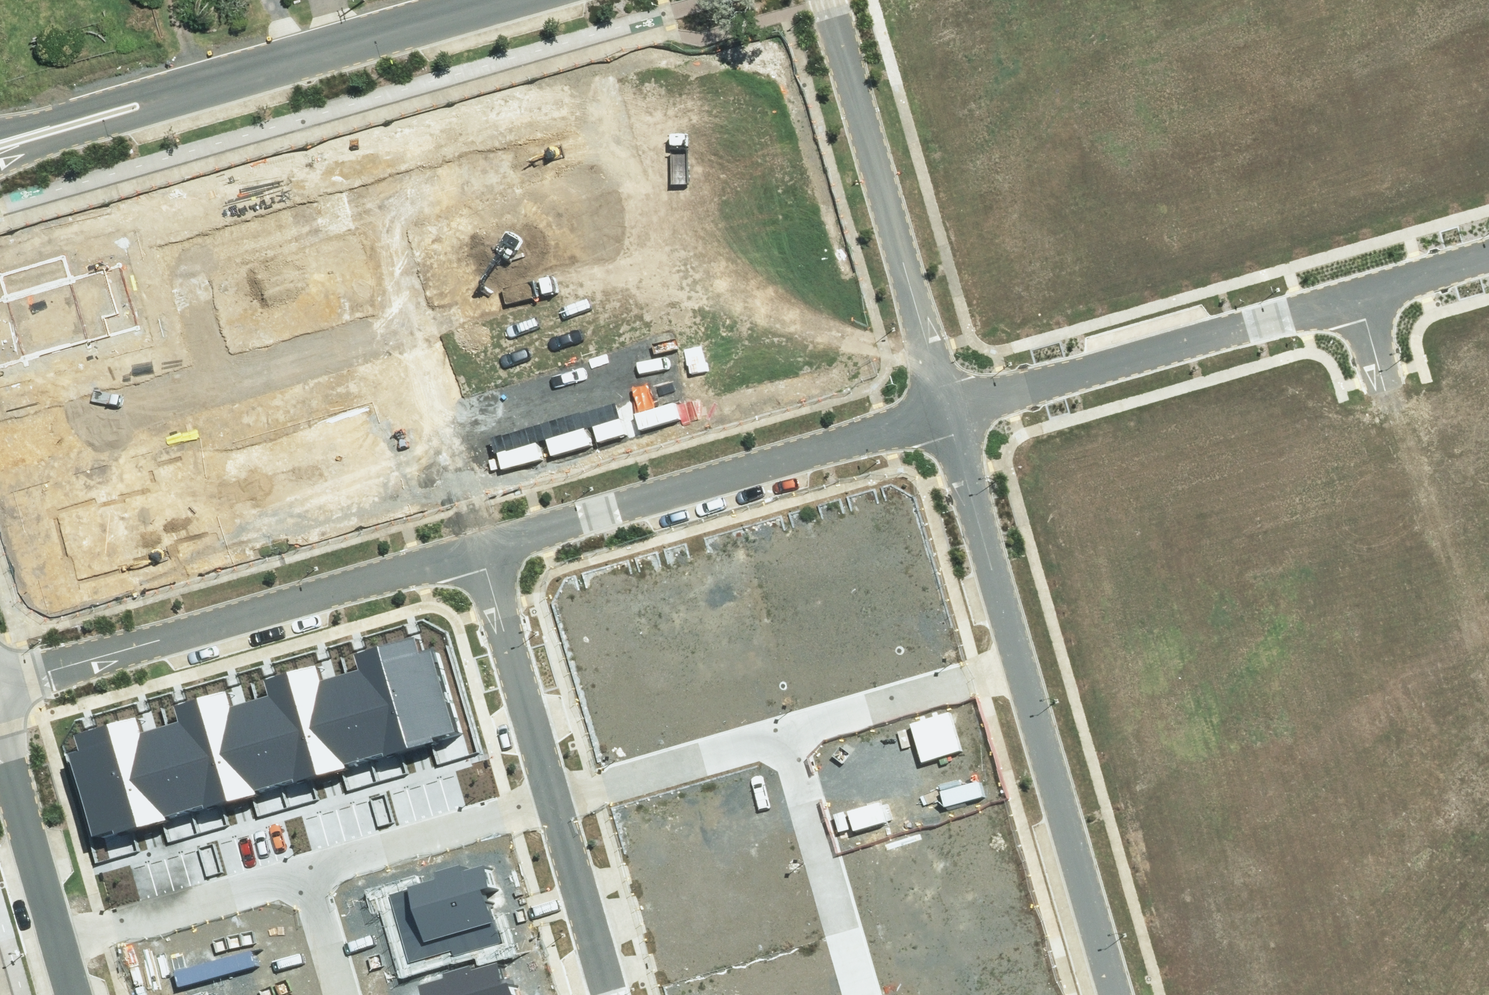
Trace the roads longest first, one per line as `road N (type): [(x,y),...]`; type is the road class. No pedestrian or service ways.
road 1 (residential): [(875,177),(1488,3)]
road 2 (residential): [(0,675),(472,539)]
road 3 (residential): [(472,539),(941,406)]
road 4 (residential): [(1014,665),(1439,550)]
road 5 (residential): [(941,406),(1357,287)]
road 6 (tertiary): [(499,0),(167,92)]
road 7 (residential): [(1014,665),(1113,994)]
road 8 (residential): [(786,727),(865,994)]
road 9 (residential): [(1357,287),(1439,550)]
road 10 (residential): [(941,406),(1014,665)]
road 11 (residential): [(553,791),(472,539)]
road 12 (residential): [(56,926),(306,858)]
road 13 (residential): [(306,858),(553,791)]
road 14 (residential): [(553,791),(786,727)]
road 15 (residential): [(875,177),(941,406)]
road 16 (residential): [(786,727),(1014,665)]
road 17 (residential): [(616,994),(553,791)]
road 18 (residential): [(0,724),(56,926)]
road 19 (residential): [(824,0),(875,177)]
road 20 (tertiary): [(167,92),(135,118),(0,164)]
road 21 (tertiary): [(0,127),(98,100),(167,92)]
road 22 (residential): [(1439,550),(1488,702)]
road 23 (residential): [(306,858),(345,994)]
road 24 (residential): [(1357,287),(1488,249)]

